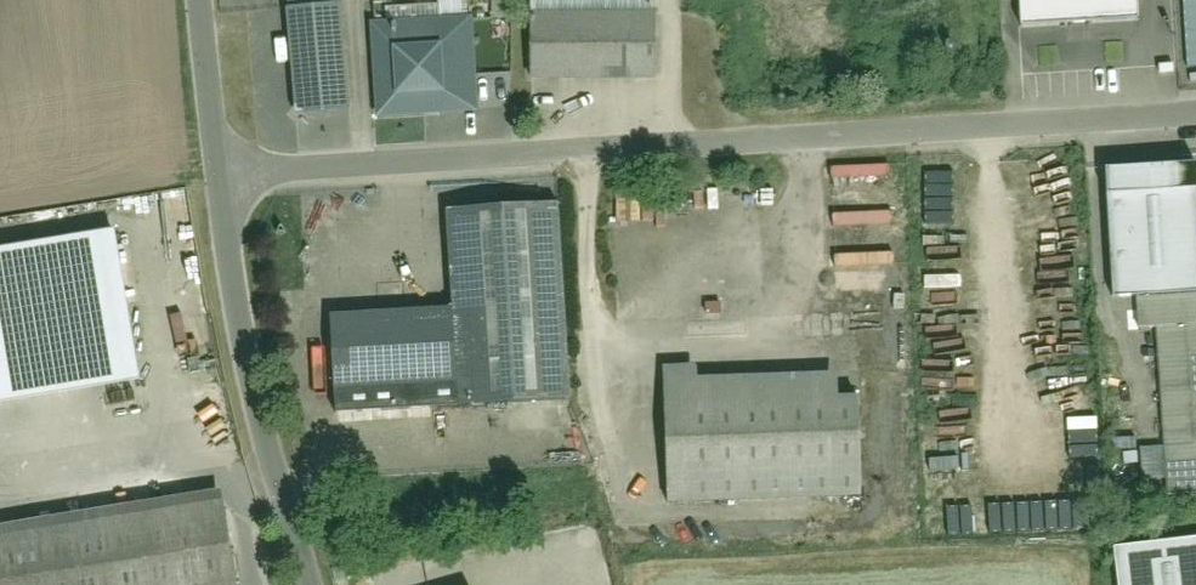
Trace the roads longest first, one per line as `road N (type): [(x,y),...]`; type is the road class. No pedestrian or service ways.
road 1 (residential): [(217,177),(1195,116)]
road 2 (residential): [(314,584),(273,442),(217,177)]
road 3 (residential): [(217,177),(203,0)]

